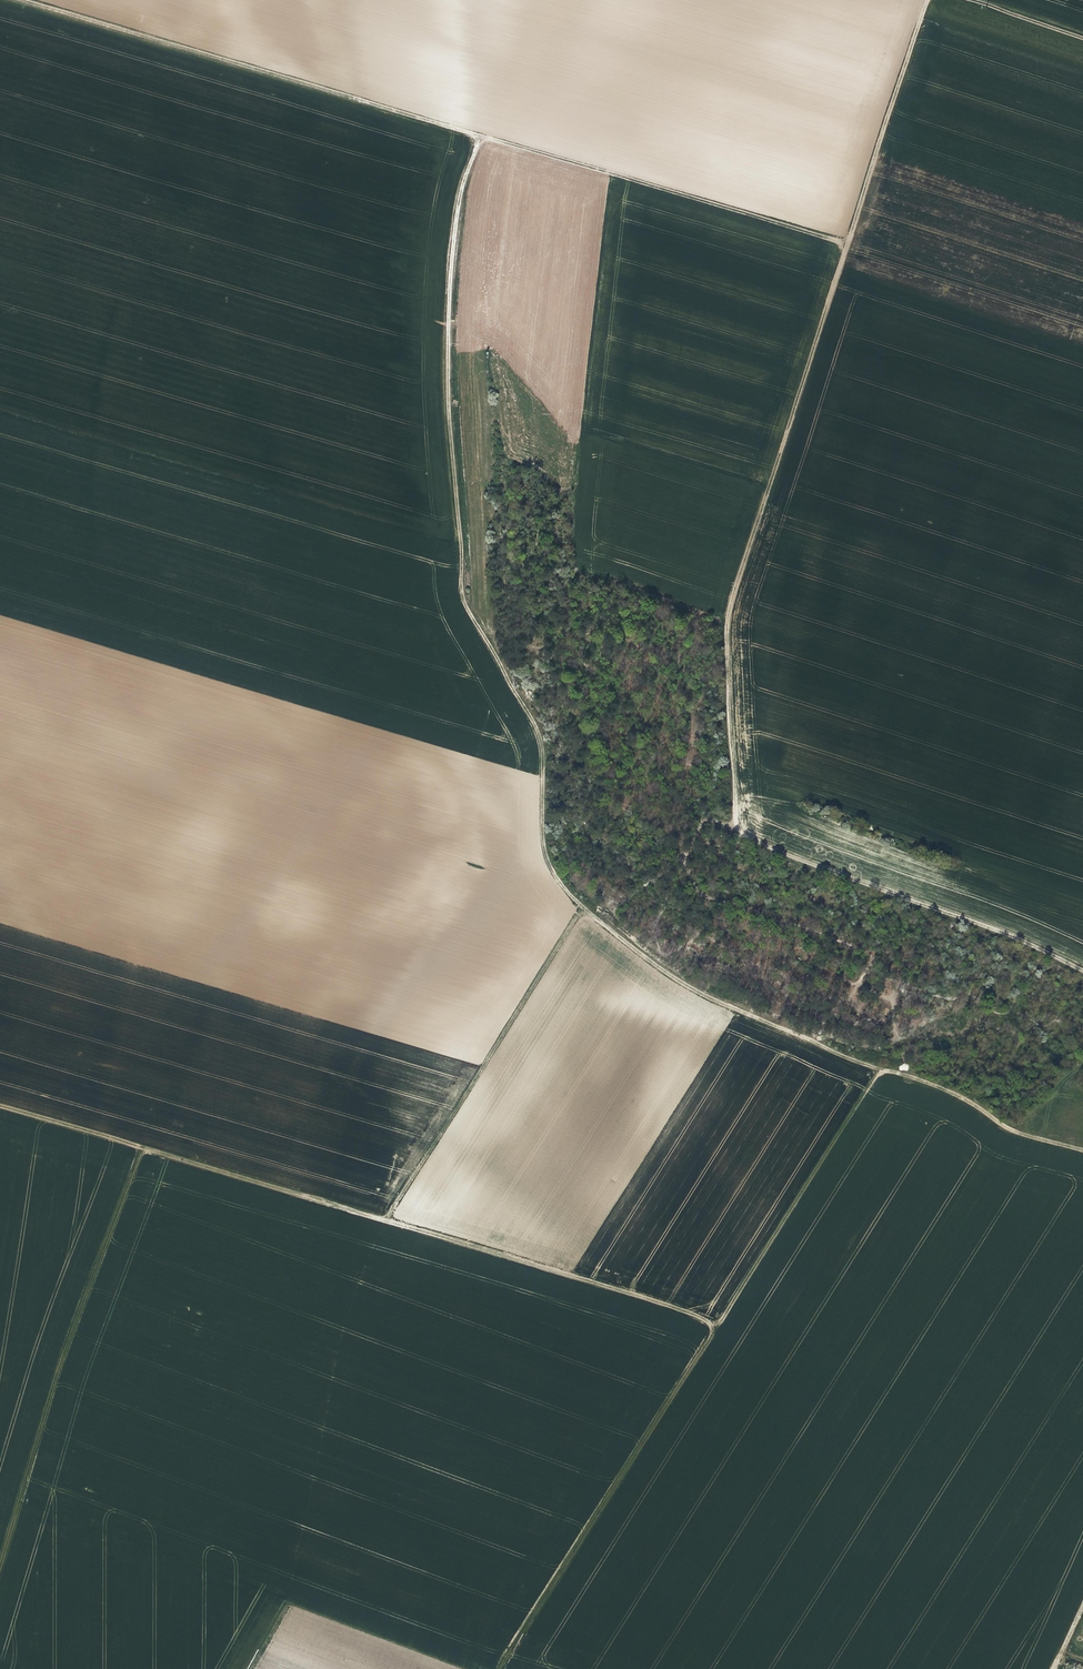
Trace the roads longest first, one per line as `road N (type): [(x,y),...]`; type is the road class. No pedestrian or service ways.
road 1 (track): [(1082,971),(1023,940),(752,842),(734,822),(728,615),(927,0)]
road 2 (track): [(885,1071),(690,987),(584,908),(554,870),(539,733),(460,597),(445,374),(459,190),(479,135)]
road 3 (track): [(499,1668),(712,1337),(695,1314),(386,1218),(584,908)]
road 4 (track): [(846,246),(21,0)]
road 5 (track): [(1082,1151),(1001,1128),(963,1095),(882,1073),(712,1333)]
road 6 (track): [(0,1561),(63,1351),(140,1147)]
road 7 (track): [(386,1218),(0,1107)]
road 8 (track): [(598,920),(674,859),(692,713),(727,673)]

